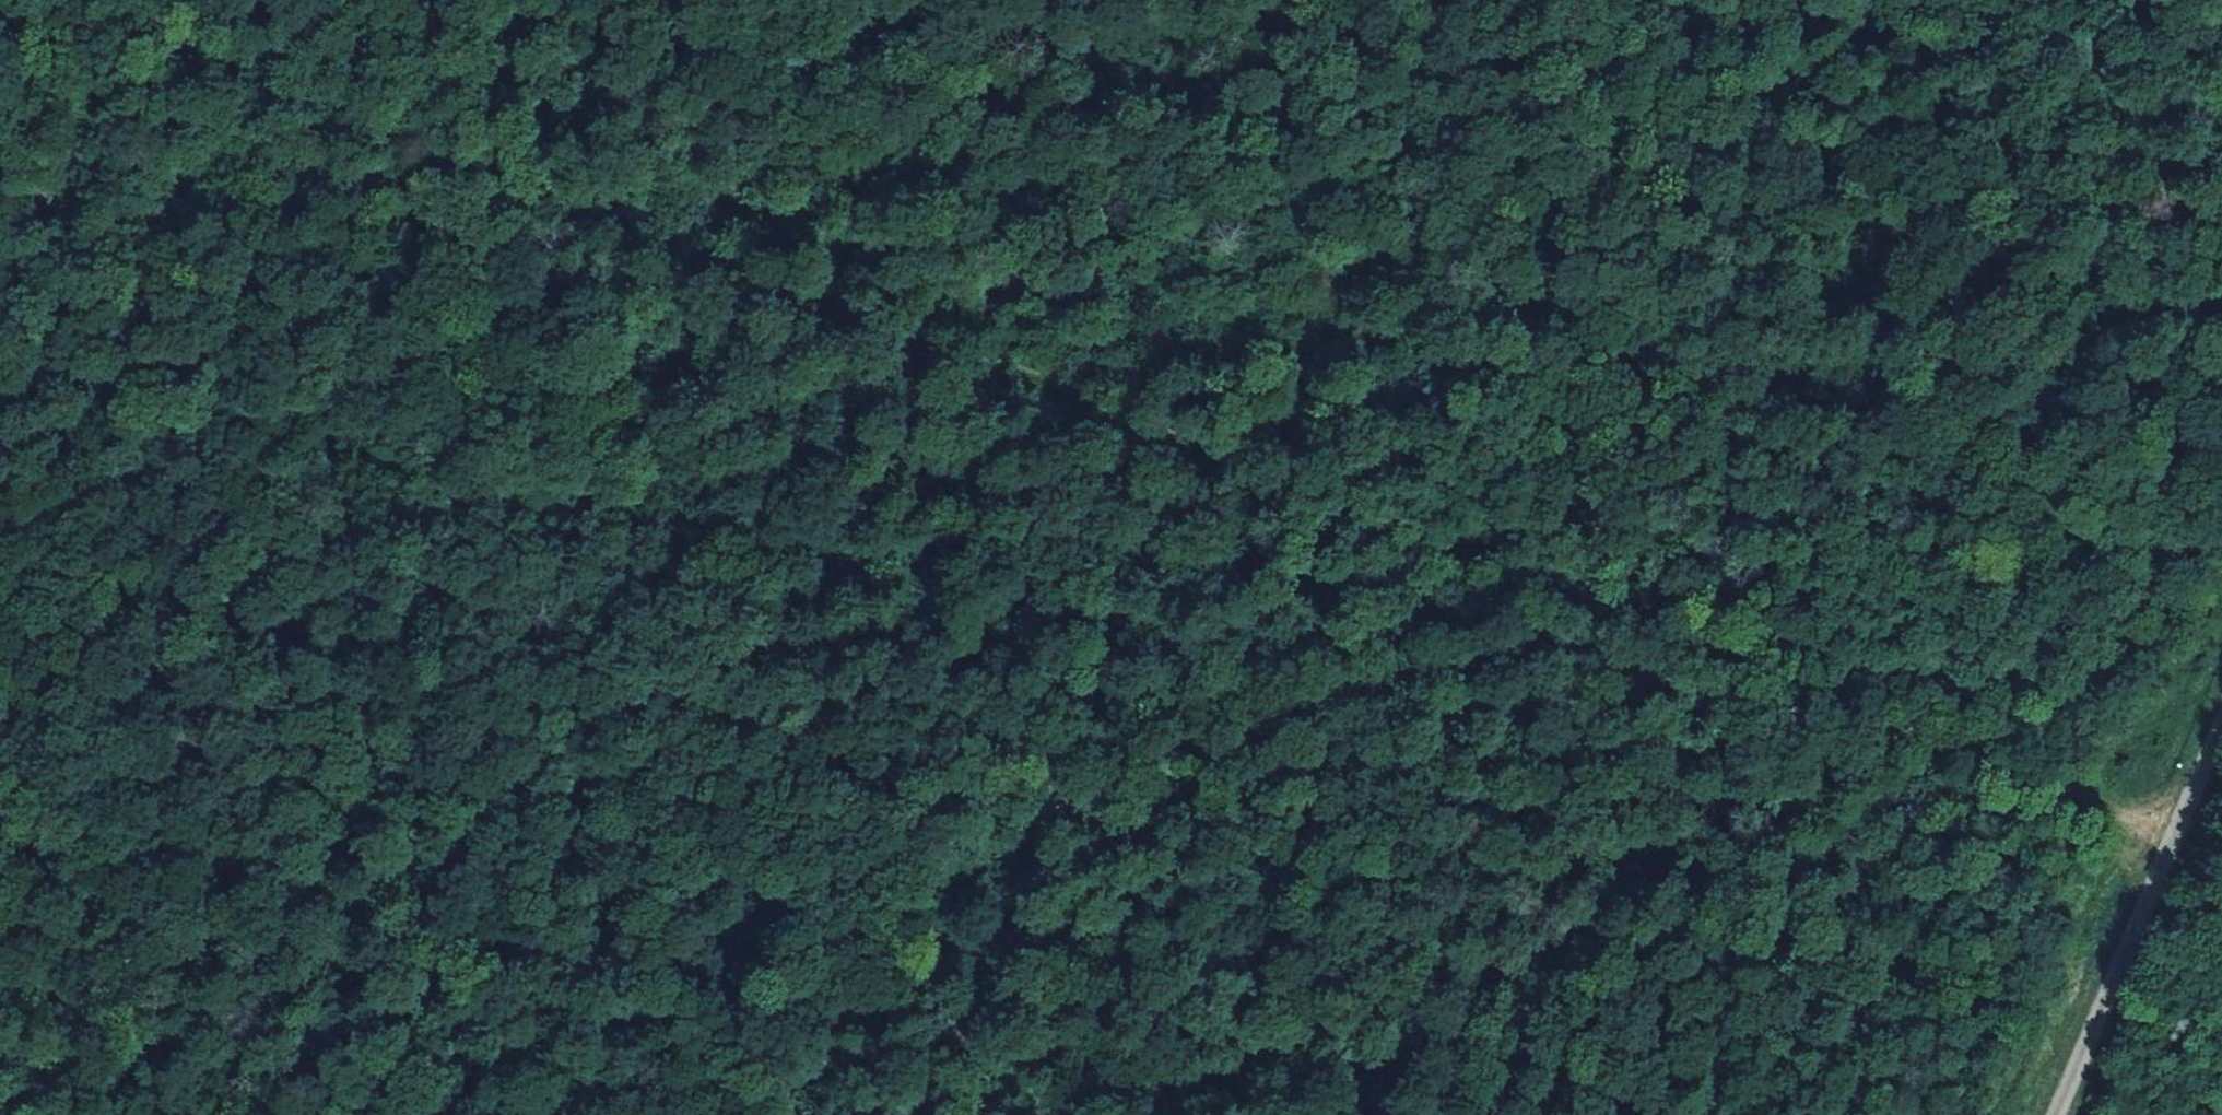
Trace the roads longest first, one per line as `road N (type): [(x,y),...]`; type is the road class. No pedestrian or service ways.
road 1 (unclassified): [(2221,728),(2057,1114)]

